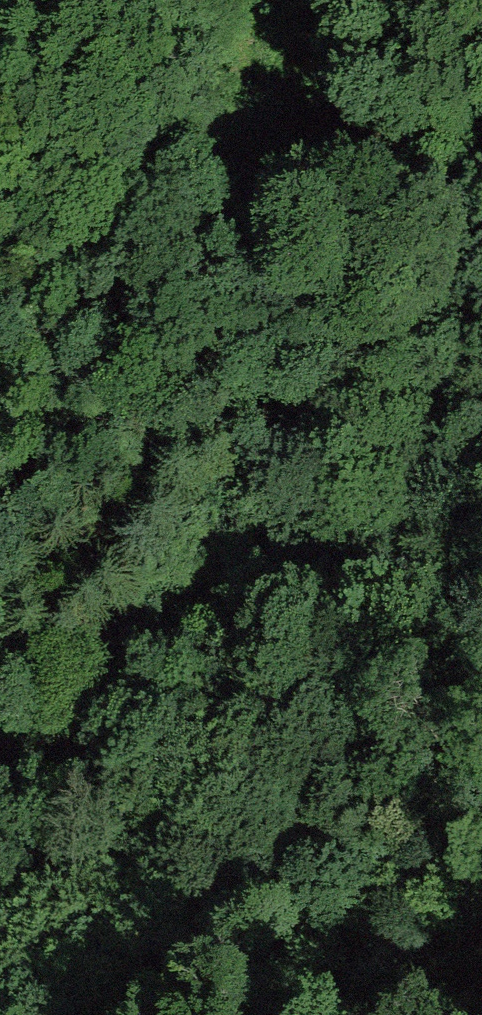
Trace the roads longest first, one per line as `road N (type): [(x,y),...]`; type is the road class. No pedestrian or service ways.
road 1 (track): [(481,966),(325,964),(300,947),(290,923),(287,880),(299,845),(376,758),(404,706),(420,649),(426,582),(417,513),(416,340),(395,292)]
road 2 (track): [(0,782),(19,771),(395,292),(481,158)]

